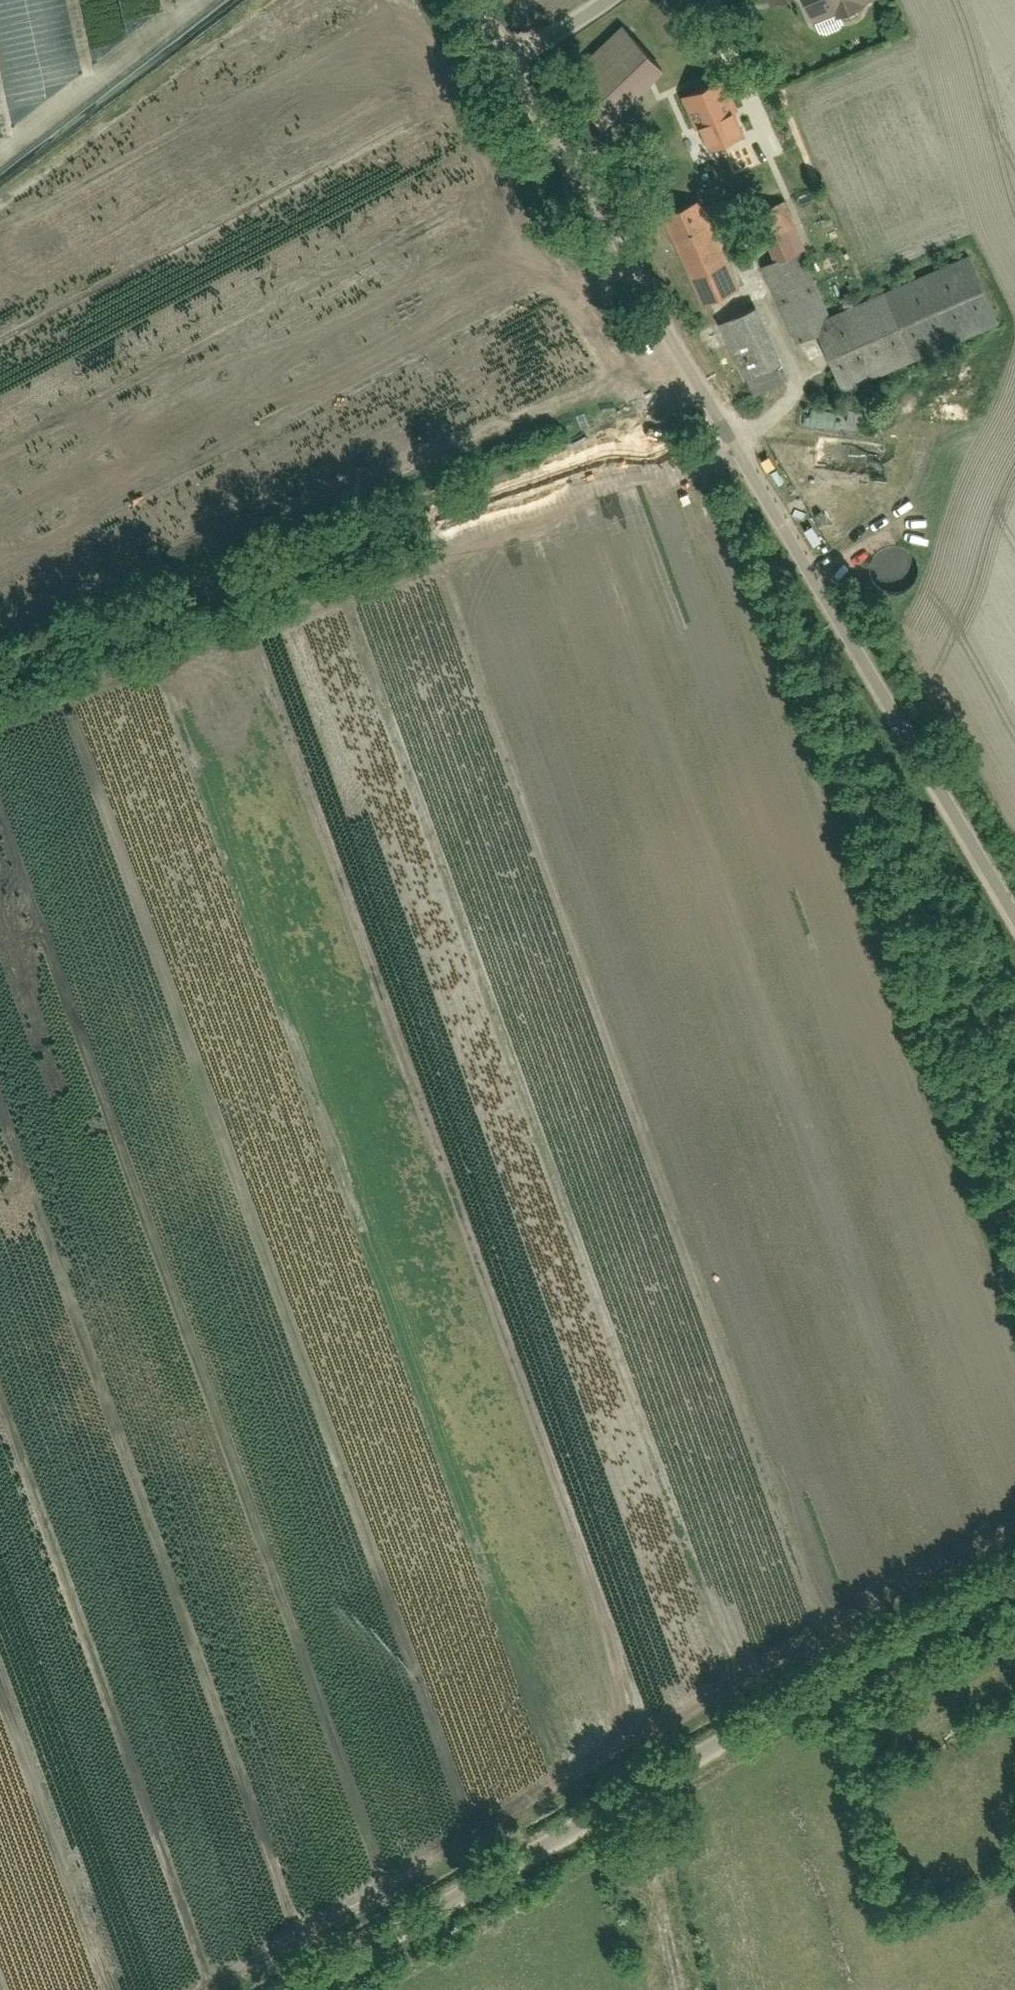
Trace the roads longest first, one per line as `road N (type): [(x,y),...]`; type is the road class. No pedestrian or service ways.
road 1 (unclassified): [(1014,908),(507,67)]
road 2 (unclassified): [(295,1989),(1014,1570)]
road 3 (track): [(628,1796),(678,1989)]
road 4 (unclassified): [(616,0),(507,67)]

